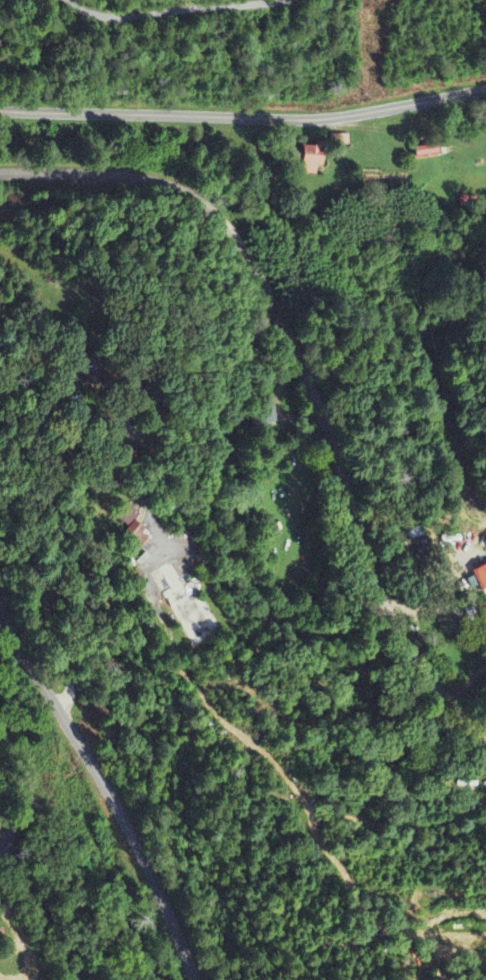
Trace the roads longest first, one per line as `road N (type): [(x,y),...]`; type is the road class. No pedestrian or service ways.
road 1 (residential): [(485,732),(394,622),(275,298),(235,231),(196,191),(148,176),(0,172)]
road 2 (residential): [(0,105),(343,115),(485,88)]
road 3 (secondary): [(0,600),(116,803),(194,979)]

